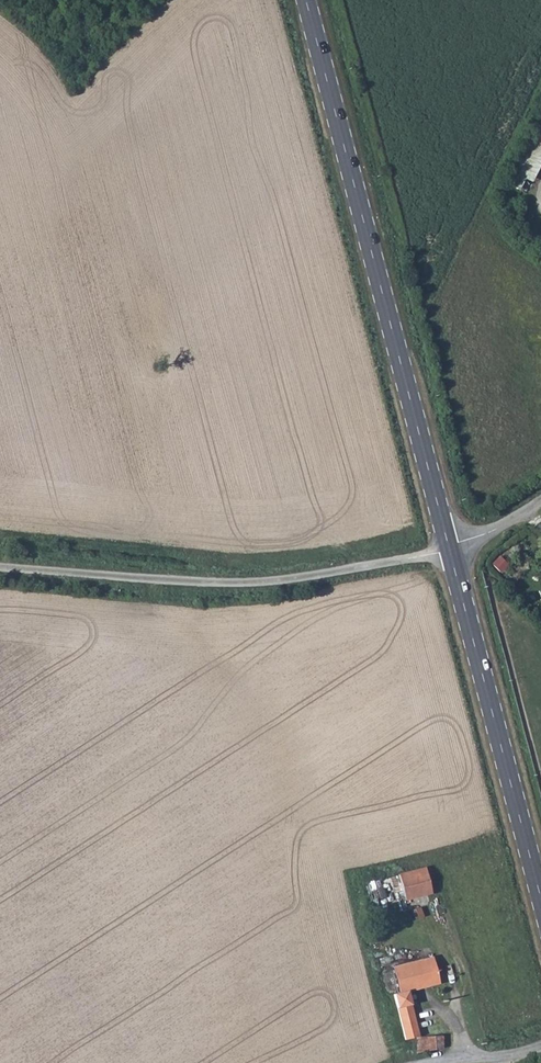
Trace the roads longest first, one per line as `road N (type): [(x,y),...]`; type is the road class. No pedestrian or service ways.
road 1 (primary): [(305,0),(448,548)]
road 2 (track): [(448,548),(255,583),(0,566)]
road 3 (primary): [(448,548),(540,905)]

